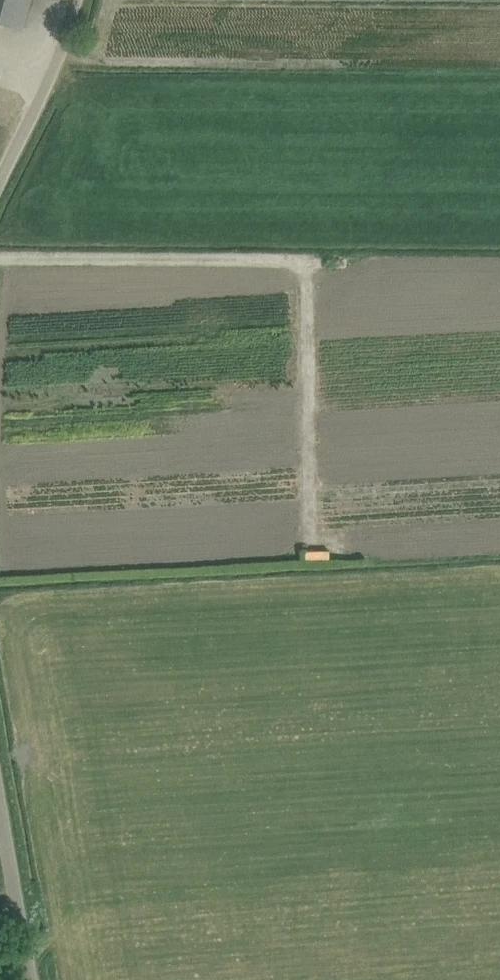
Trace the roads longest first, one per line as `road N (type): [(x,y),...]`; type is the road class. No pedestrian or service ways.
road 1 (unclassified): [(0,201),(61,62),(77,0)]
road 2 (unclassified): [(30,979),(0,810)]

